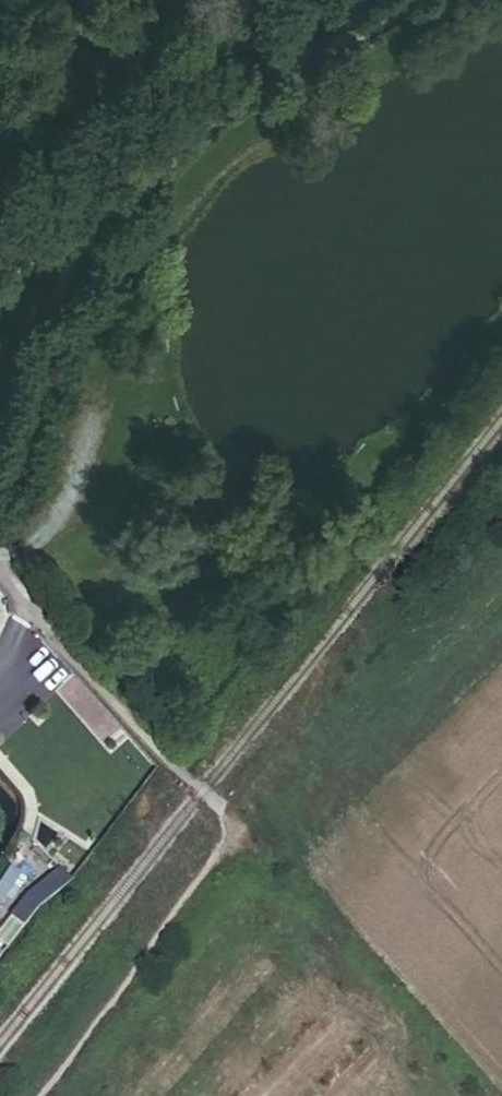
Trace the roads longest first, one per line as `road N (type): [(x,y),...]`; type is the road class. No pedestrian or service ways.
road 1 (track): [(245,831),(334,939),(483,1095)]

